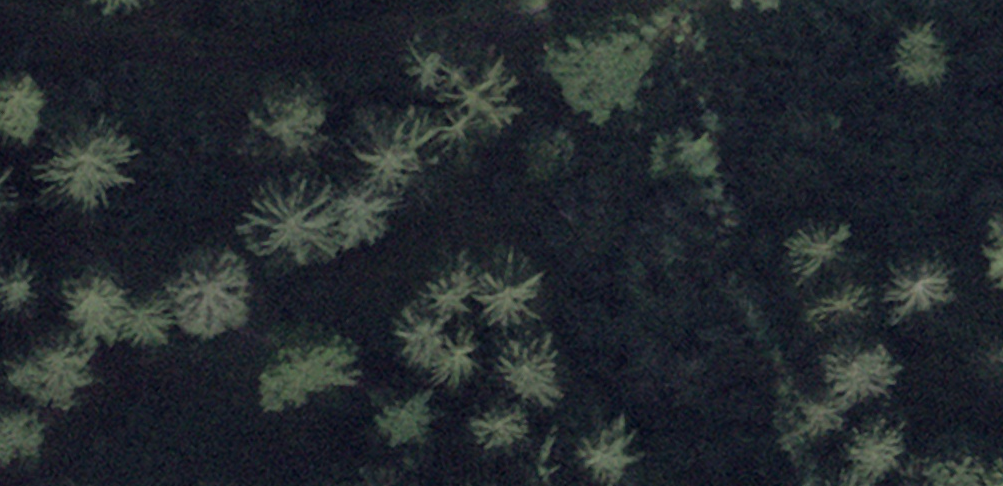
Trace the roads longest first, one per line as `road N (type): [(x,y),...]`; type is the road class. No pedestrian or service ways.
road 1 (track): [(0,22),(17,32),(421,55),(764,0)]
road 2 (track): [(0,133),(123,249),(656,485)]

